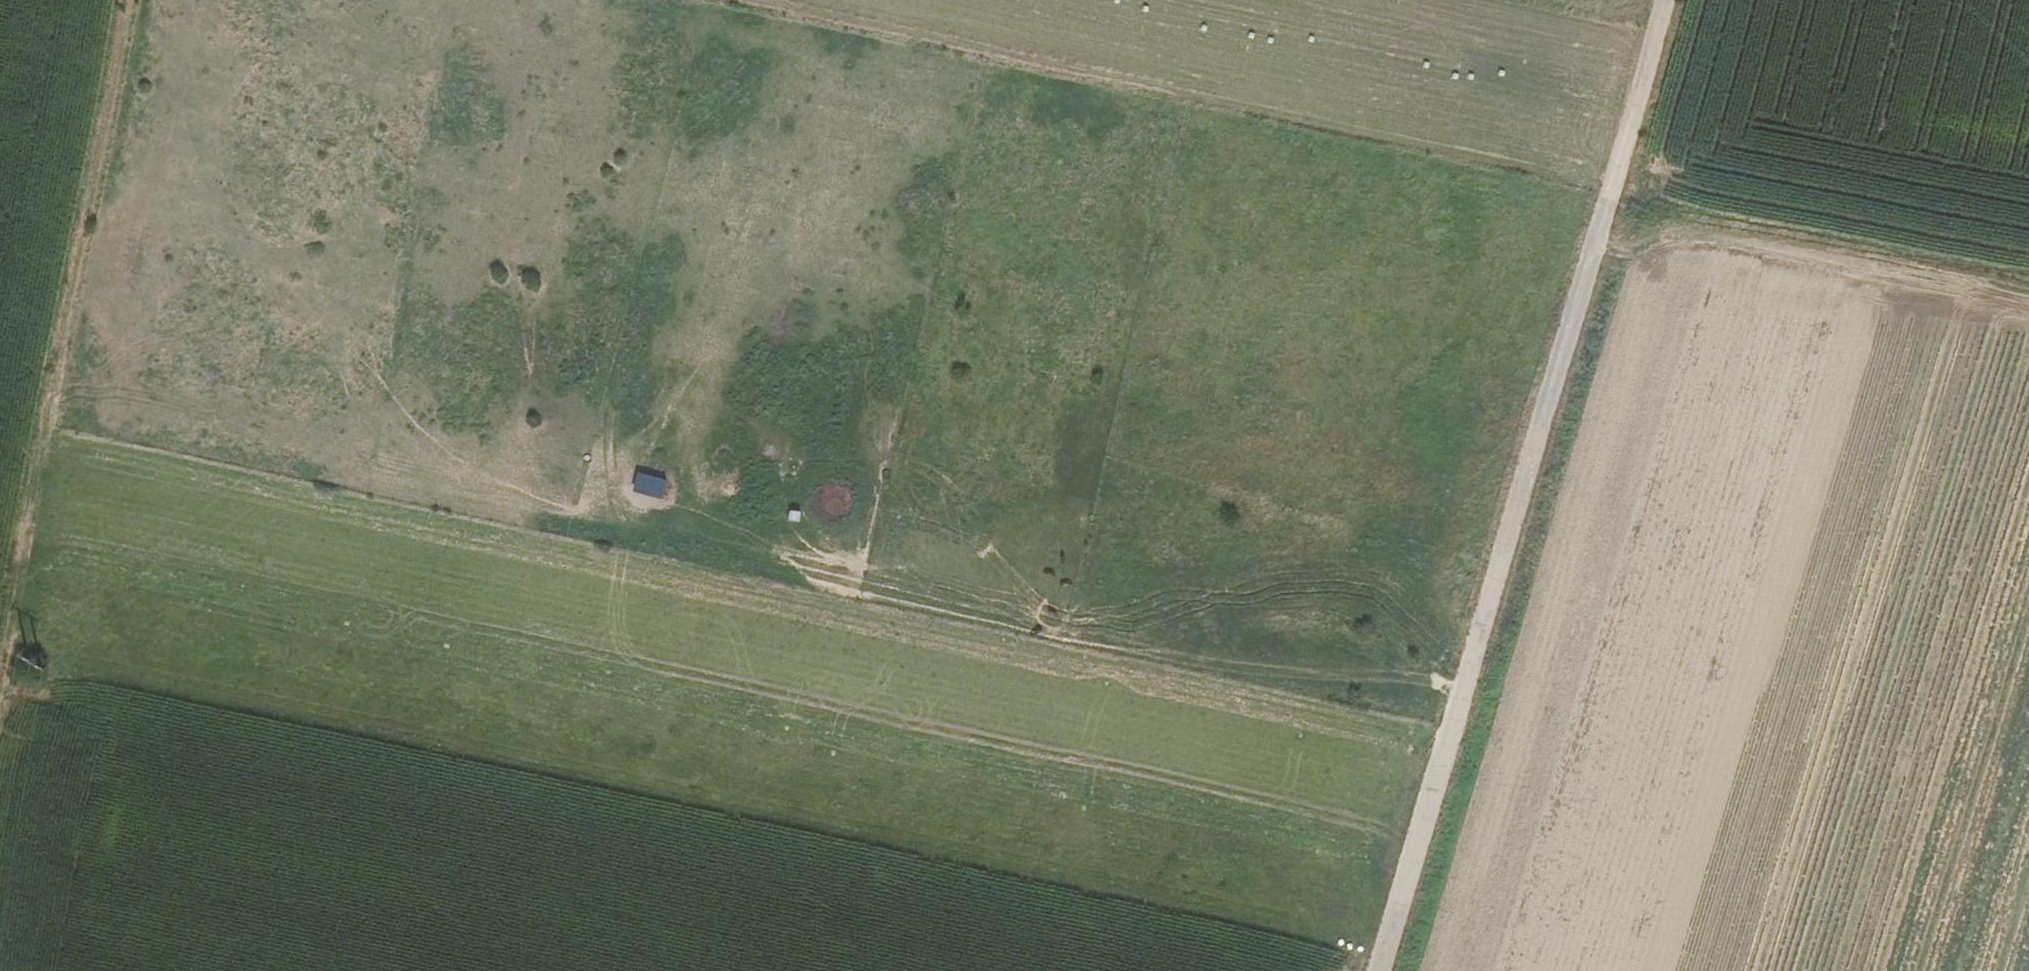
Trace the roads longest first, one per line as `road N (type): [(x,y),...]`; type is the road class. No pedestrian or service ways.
road 1 (unclassified): [(1658,0),(1377,970)]

